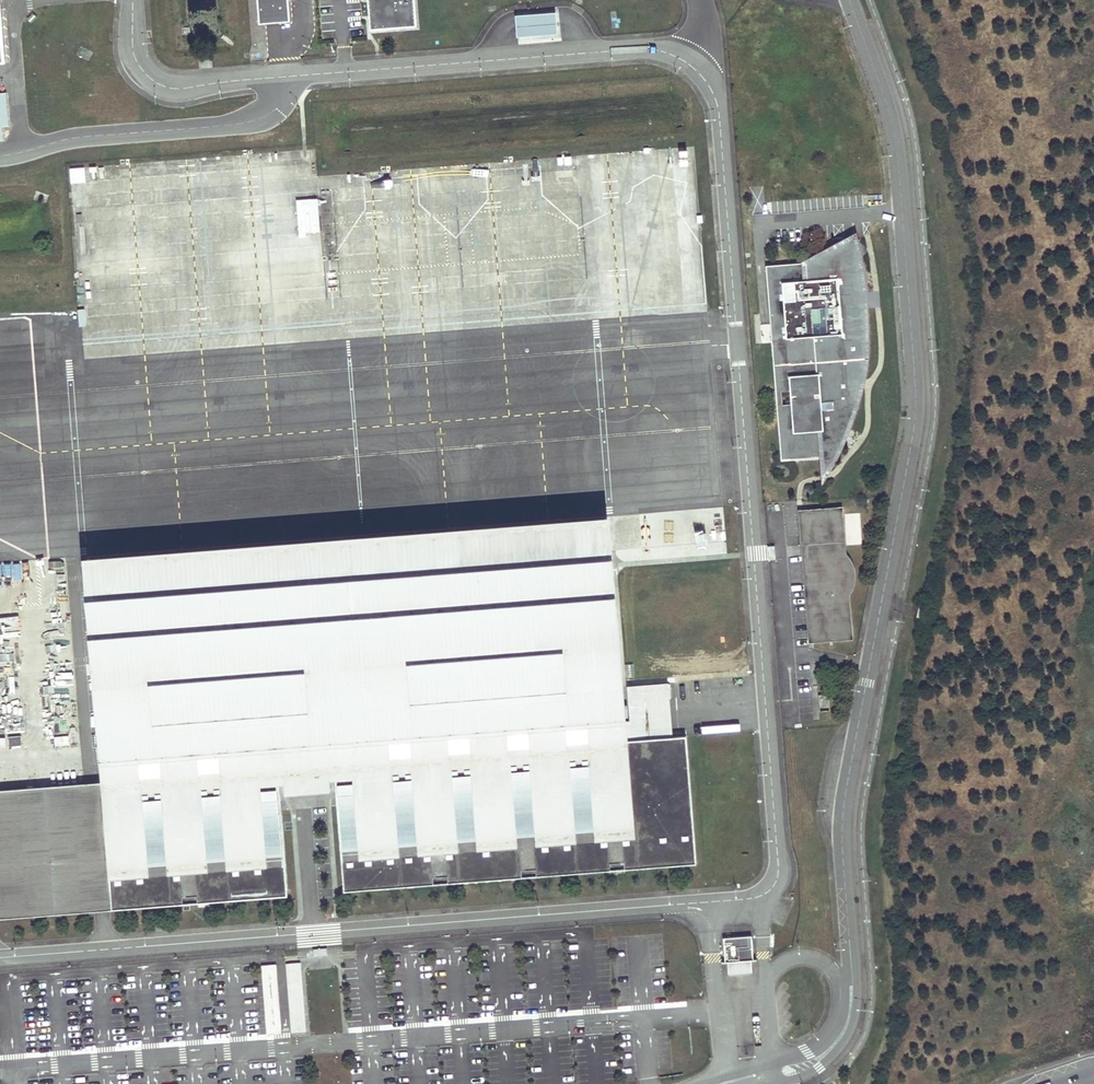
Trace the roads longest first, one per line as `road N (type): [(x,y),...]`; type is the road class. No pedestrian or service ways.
road 1 (tertiary): [(849,0),(896,148),(916,410),(842,812),(850,960)]
road 2 (tertiary): [(850,960),(840,1025),(821,1048),(673,1083)]
road 3 (tertiary): [(774,1083),(818,1068),(844,1040),(857,990),(850,960)]

